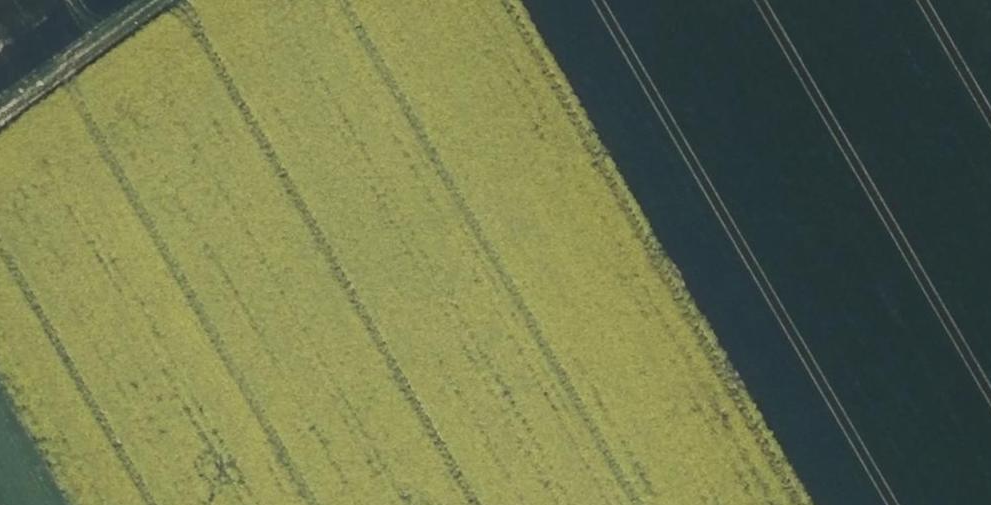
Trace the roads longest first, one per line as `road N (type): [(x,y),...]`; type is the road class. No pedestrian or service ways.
road 1 (track): [(0,113),(160,0)]

